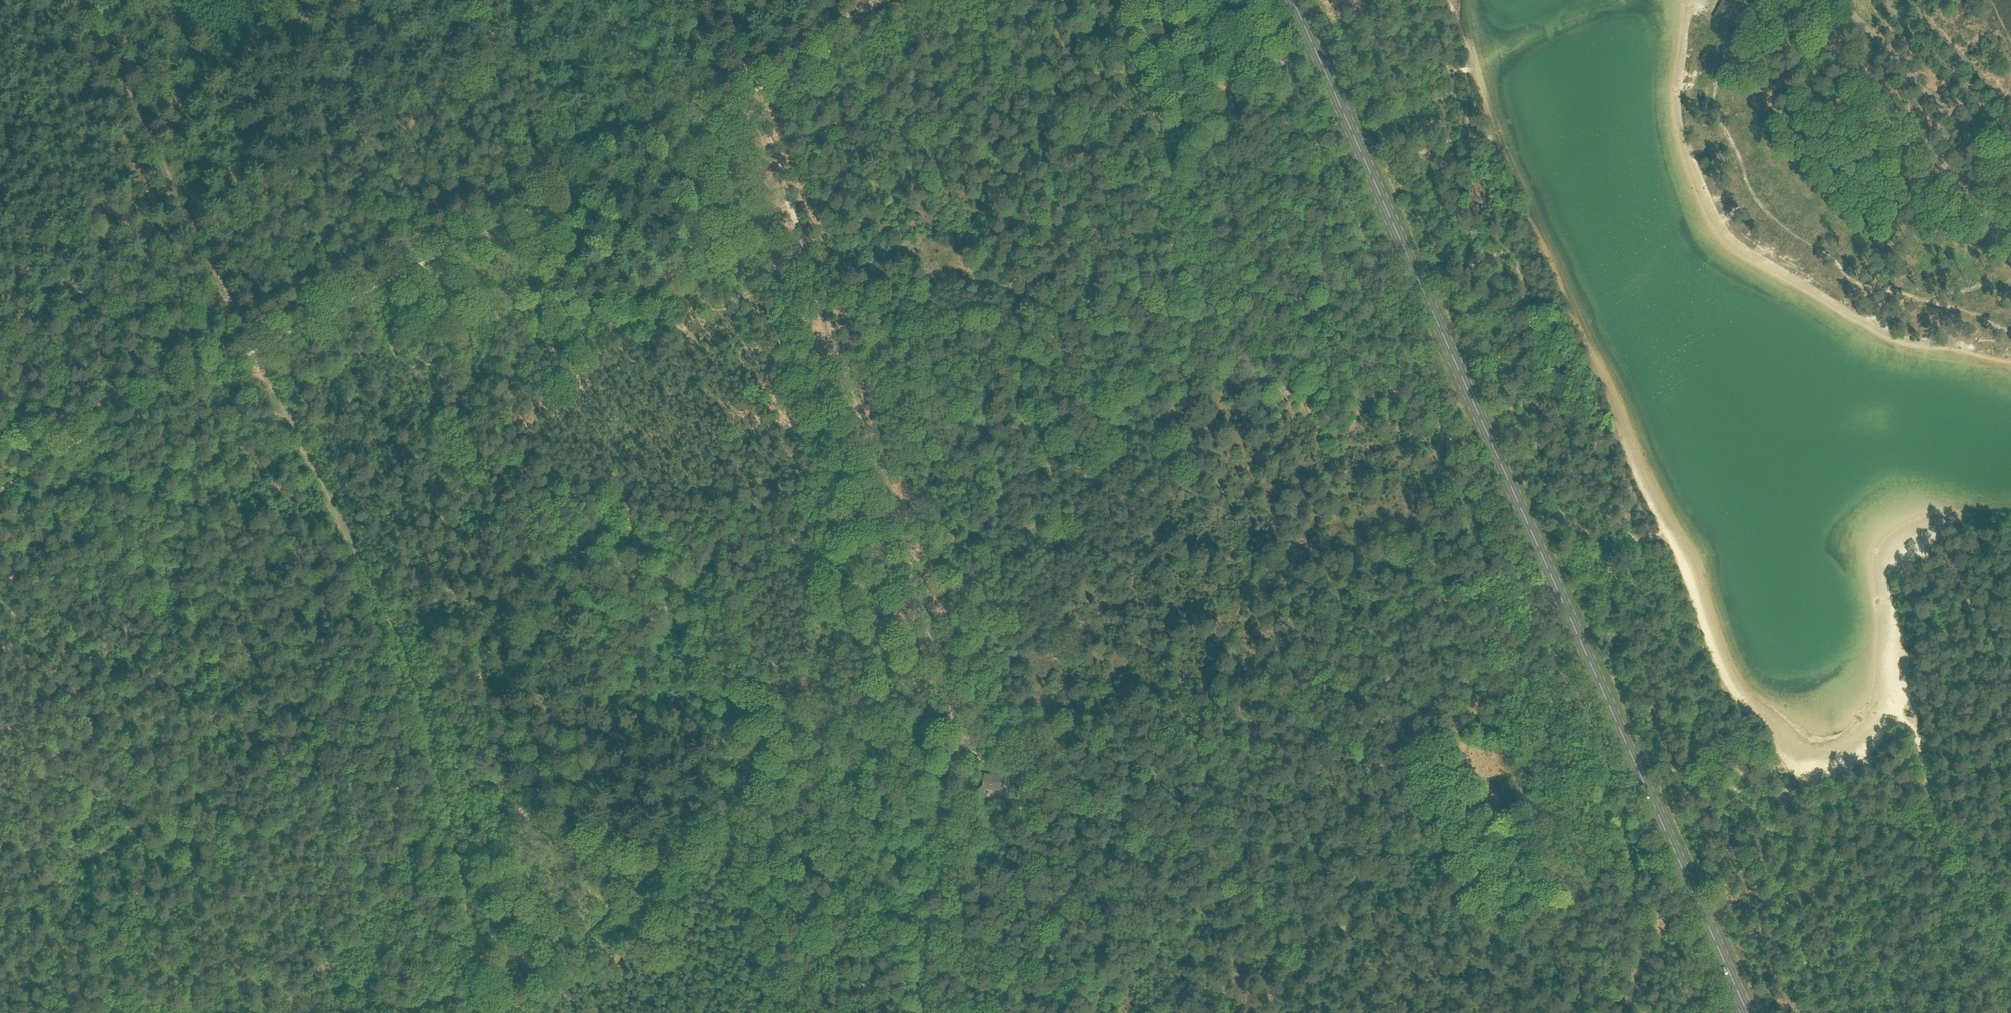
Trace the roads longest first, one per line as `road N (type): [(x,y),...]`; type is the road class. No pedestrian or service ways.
road 1 (primary): [(1748,1012),(1292,0)]
road 2 (track): [(489,994),(426,684),(86,0)]
road 3 (track): [(927,1012),(921,928),(964,738),(739,73)]
road 4 (track): [(739,73),(0,459)]
road 5 (track): [(489,994),(544,969),(695,836),(815,757),(964,738)]
road 6 (unclassified): [(2010,136),(1885,0)]
road 7 (track): [(878,0),(739,73)]

